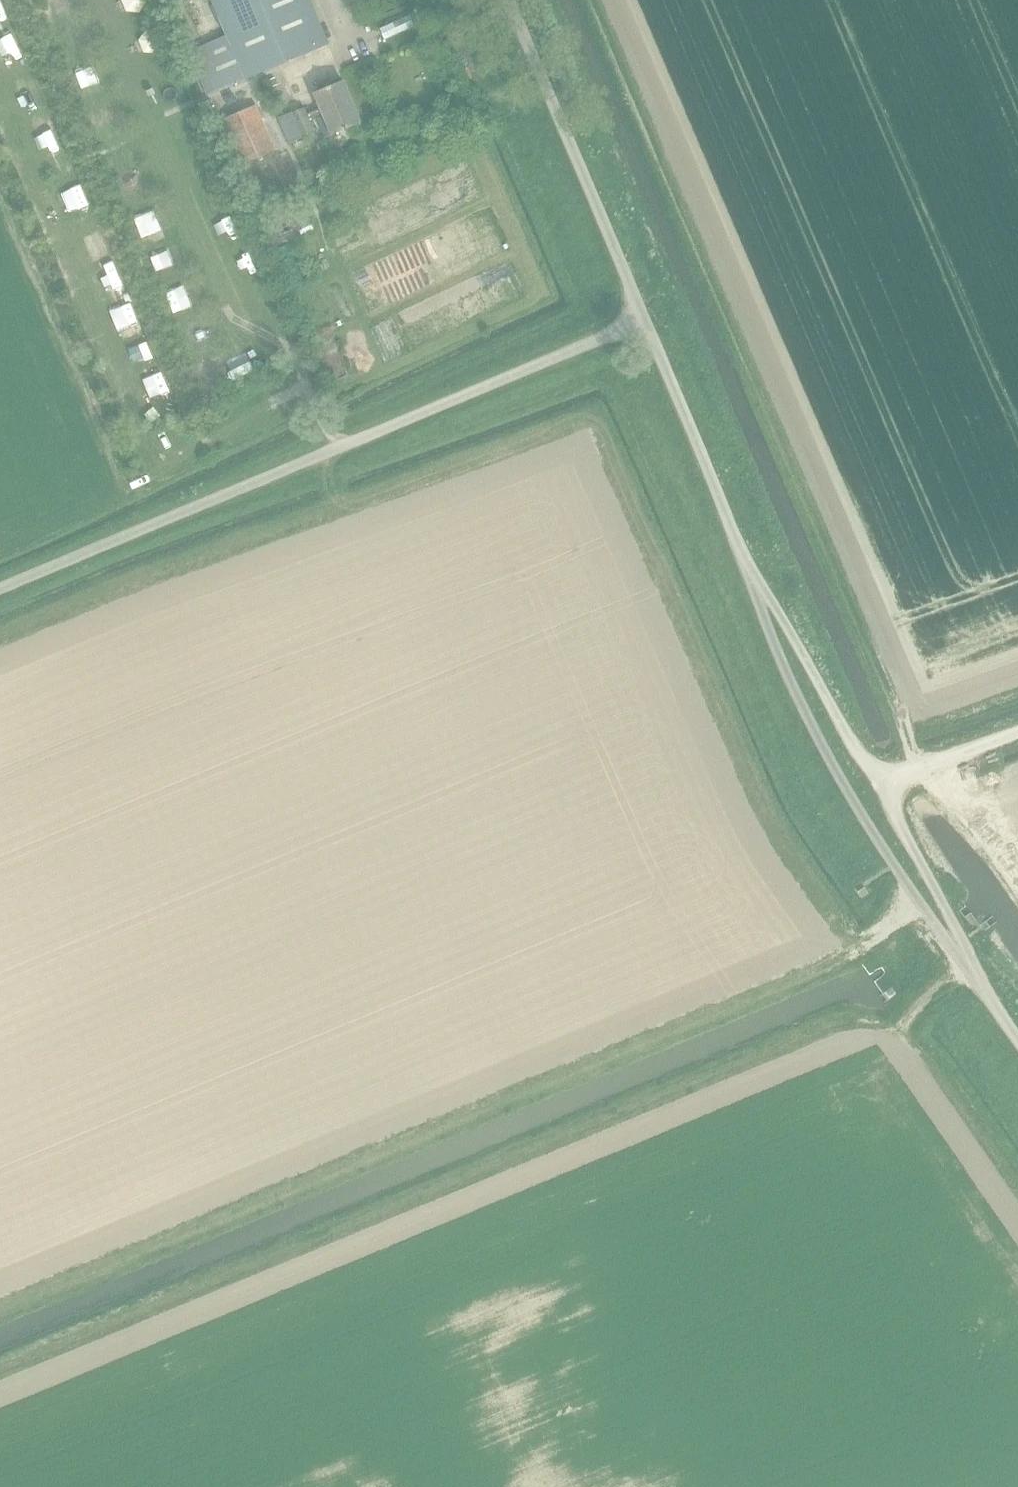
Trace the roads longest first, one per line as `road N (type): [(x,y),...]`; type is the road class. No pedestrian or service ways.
road 1 (unclassified): [(0,591),(643,318)]
road 2 (unclassified): [(978,976),(863,820),(776,650),(743,553)]
road 3 (unclassified): [(643,318),(507,0)]
road 4 (unclassified): [(884,787),(743,553)]
road 5 (unclassified): [(743,553),(643,318)]
road 6 (unclassified): [(978,976),(884,787)]
road 7 (unclassified): [(884,787),(1017,734)]

